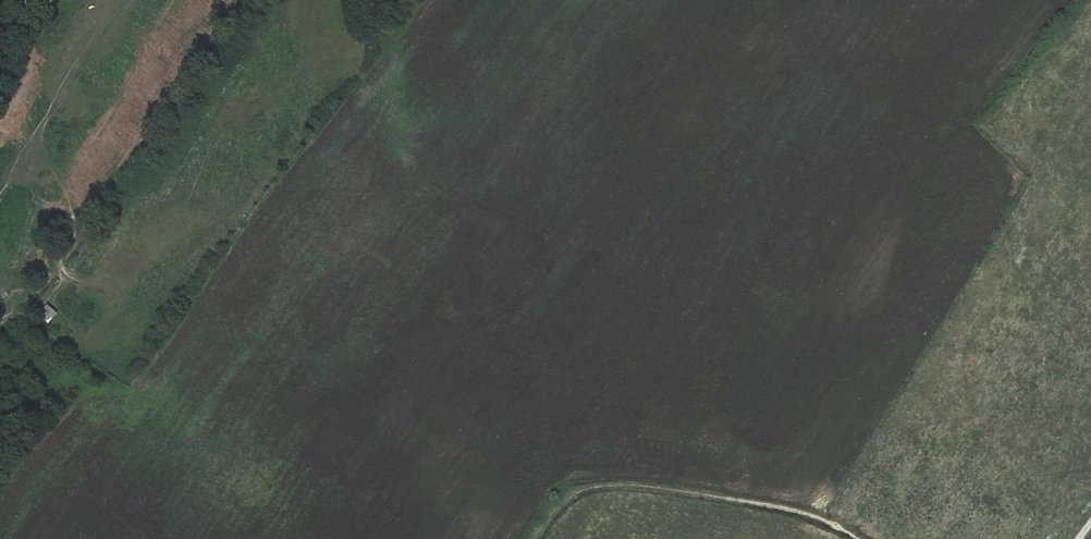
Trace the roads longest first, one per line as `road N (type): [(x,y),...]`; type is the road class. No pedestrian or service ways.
road 1 (track): [(855,538),(799,512),(627,485),(573,493),(537,538)]

